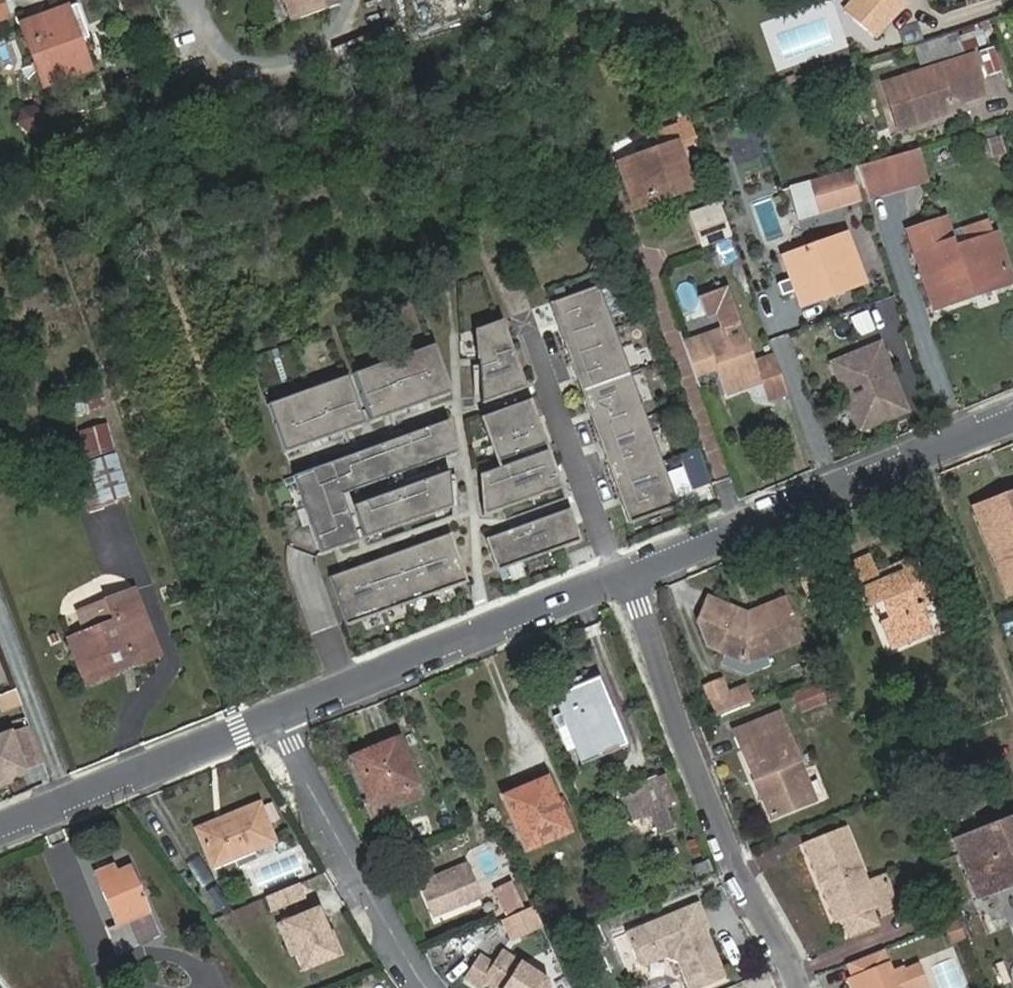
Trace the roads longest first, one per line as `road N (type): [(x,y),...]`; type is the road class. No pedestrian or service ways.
road 1 (residential): [(632,580),(737,867),(800,987)]
road 2 (residential): [(632,580),(1012,420)]
road 3 (residential): [(269,714),(632,580)]
road 4 (residential): [(269,714),(434,987)]
road 5 (residential): [(0,824),(269,714)]

